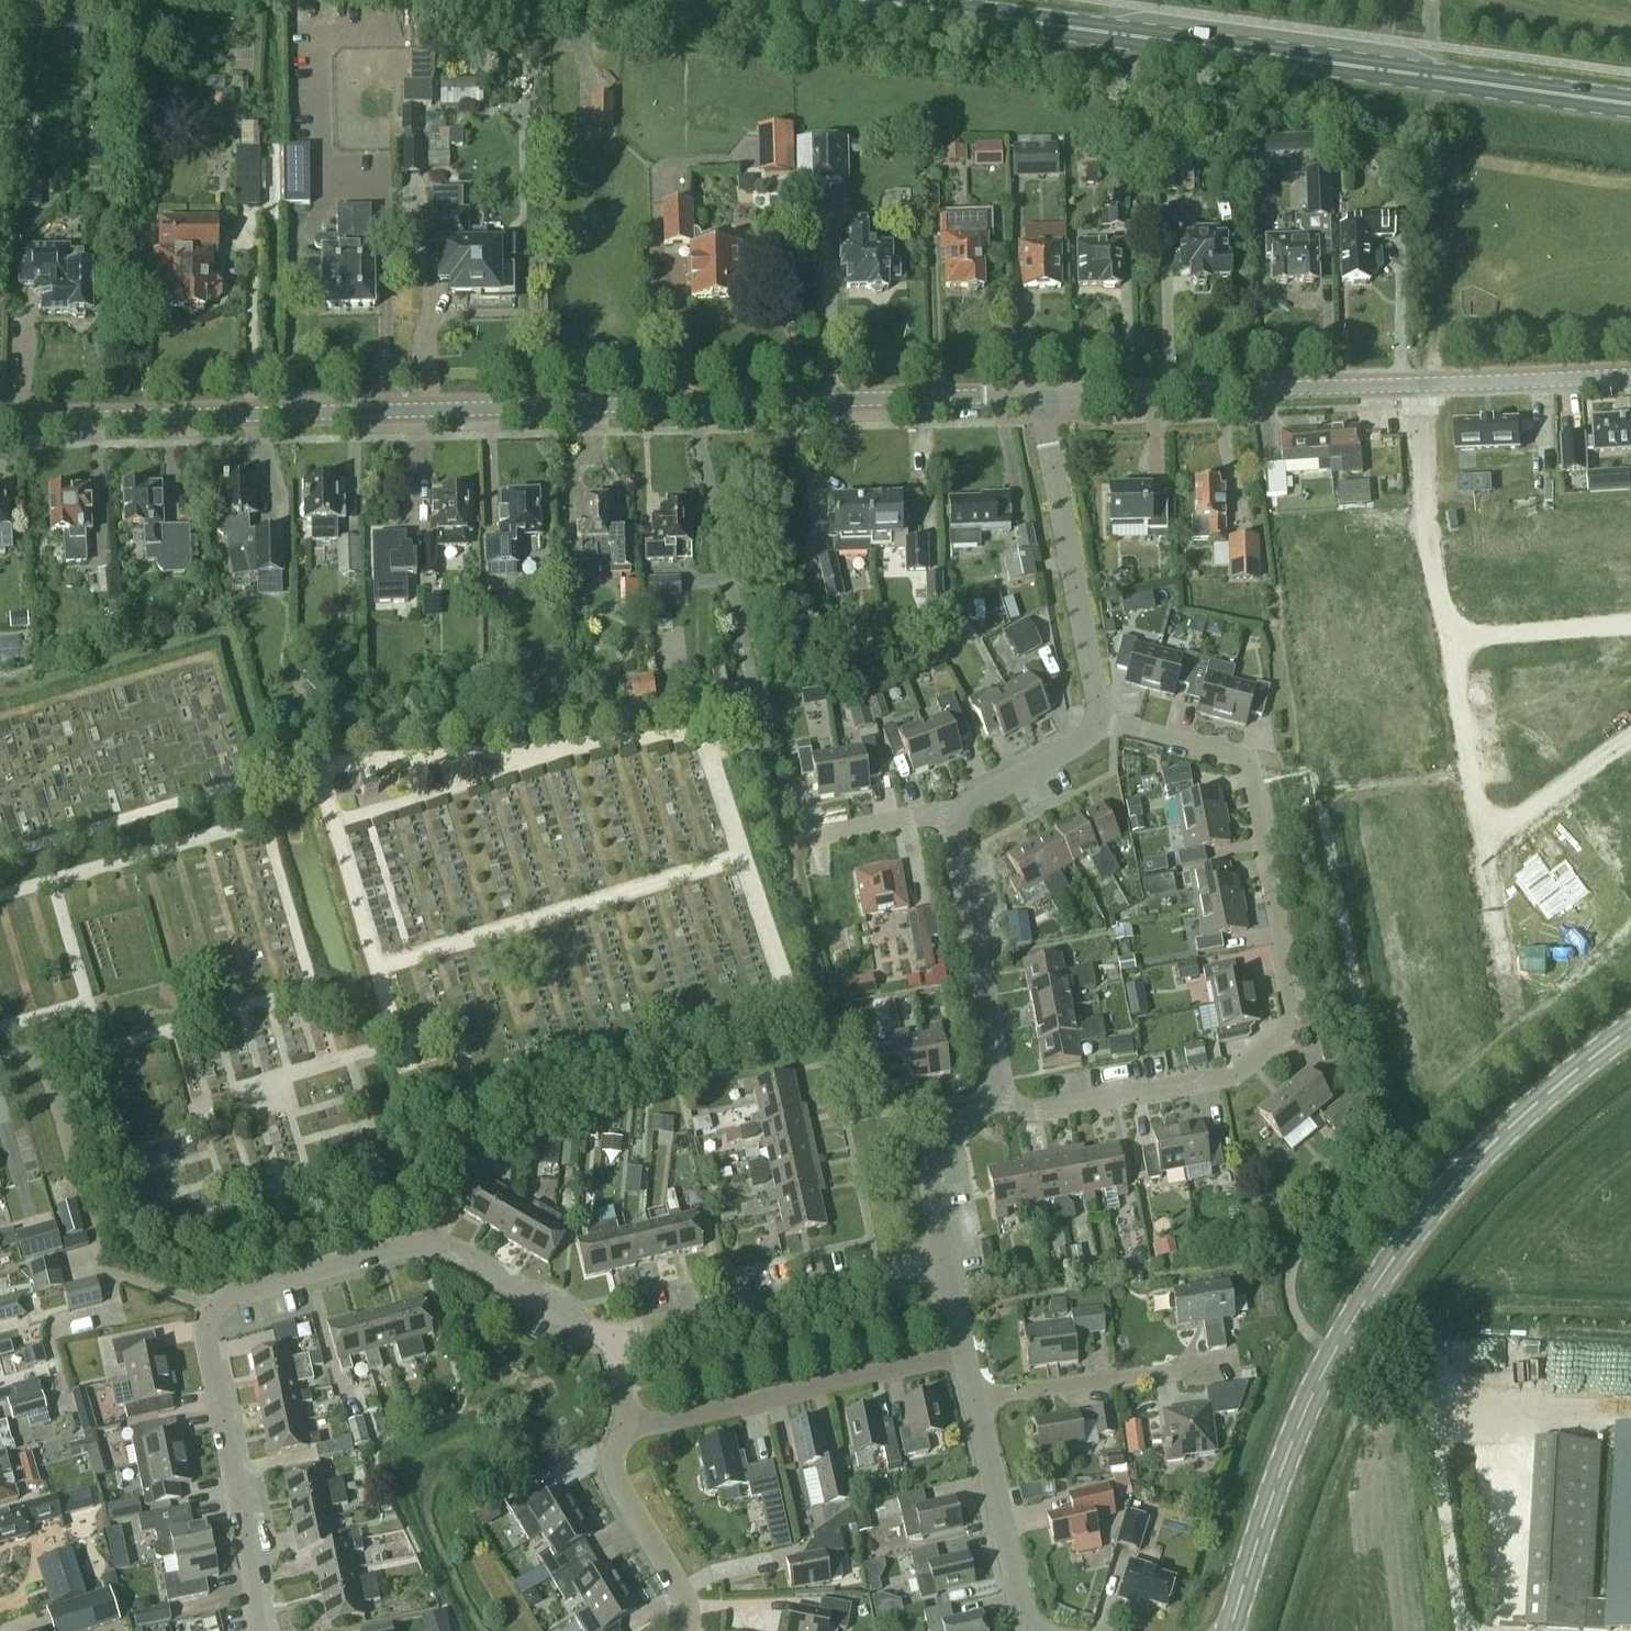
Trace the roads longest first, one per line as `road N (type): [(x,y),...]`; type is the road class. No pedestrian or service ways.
road 1 (tertiary): [(0,420),(1037,394)]
road 2 (primary): [(1630,104),(863,0)]
road 3 (residential): [(261,1630),(206,1344),(221,1302),(427,1242),(449,1246),(610,1337)]
road 4 (residential): [(995,1092),(1035,1111),(1235,1076),(1298,1020),(1247,757),(1097,719)]
road 5 (primary): [(1229,1630),(1300,1422),(1389,1264),(1492,1143),(1630,1027)]
road 6 (tertiary): [(1037,394),(1417,384)]
road 7 (residential): [(610,1337),(946,1262)]
road 8 (residential): [(630,1430),(963,1353)]
road 9 (residential): [(1097,719),(1037,394)]
road 10 (residential): [(995,1092),(959,819)]
road 11 (residential): [(974,1397),(1235,1365)]
road 12 (residential): [(1417,384),(1426,505),(1447,635)]
road 13 (residential): [(1032,1623),(974,1397)]
road 14 (residential): [(686,1630),(683,1592),(613,1471),(615,1450),(630,1430)]
road 15 (residential): [(1447,635),(1482,846)]
road 16 (tertiary): [(1417,384),(1630,374)]
road 17 (residential): [(946,1262),(933,1153),(995,1092)]
road 18 (residential): [(1482,846),(1630,736)]
road 19 (residential): [(1630,620),(1447,635)]
road 20 (residential): [(1482,846),(1510,1019)]
road 21 (residential): [(959,819),(973,800),(1083,740),(1097,719)]
road 22 (residential): [(808,837),(935,813),(959,819)]

